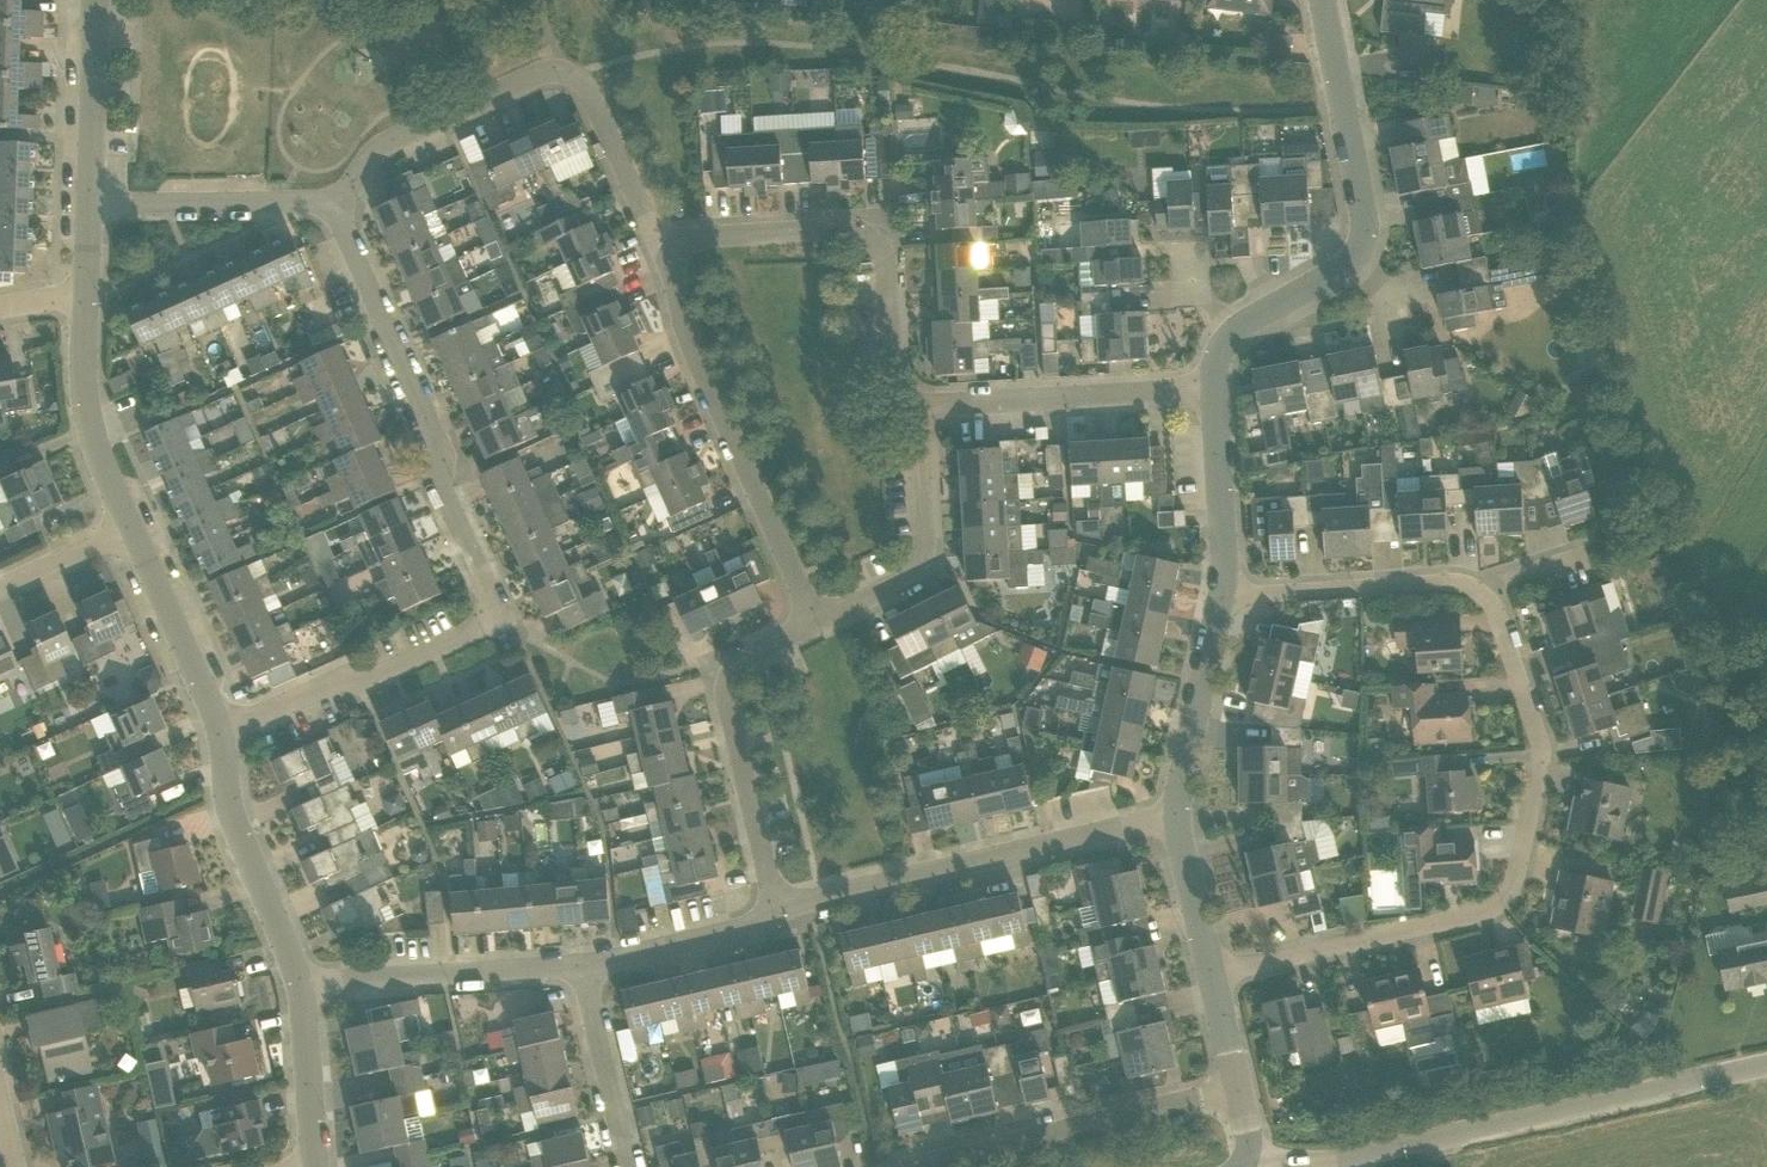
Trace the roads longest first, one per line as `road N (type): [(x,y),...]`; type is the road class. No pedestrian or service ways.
road 1 (residential): [(1224,599),(1453,583),(1480,590),(1495,608),(1542,751),(1510,897),(1492,912),(1212,976)]
road 2 (residential): [(230,741),(500,619),(446,499),(435,414),(347,224)]
road 3 (unclassified): [(1252,1158),(1322,1165),(1766,1064)]
road 4 (residential): [(657,252),(571,64),(383,160),(347,224)]
road 5 (residential): [(1213,388),(1211,365),(1238,324),(1353,258),(1365,223),(1324,0)]
road 6 (residential): [(779,918),(1174,819)]
road 7 (residential): [(919,405),(892,379),(884,249),(860,227),(693,236),(657,252)]
road 8 (residential): [(820,623),(657,252)]
road 9 (residential): [(779,918),(727,686),(741,658),(820,623)]
road 10 (residential): [(1237,1090),(918,1166)]
road 11 (residential): [(919,405),(1213,388)]
road 12 (residential): [(820,623),(925,568),(919,405)]
road 13 (residential): [(302,983),(583,967)]
road 14 (residential): [(347,224),(323,208),(91,204)]
road 15 (residential): [(302,983),(234,820),(230,741)]
road 16 (residential): [(132,527),(95,445),(84,386),(87,294)]
road 17 (residential): [(230,741),(132,527)]
road 18 (residential): [(1174,819),(1224,599)]
road 19 (residential): [(1224,599),(1213,388)]
road 20 (residential): [(635,1166),(583,967)]
road 21 (residential): [(91,204),(96,0)]
road 22 (residential): [(583,967),(779,918)]
road 23 (residential): [(316,1166),(302,983)]
road 24 (residential): [(1212,976),(1174,819)]
road 25 (residential): [(0,589),(132,527)]

